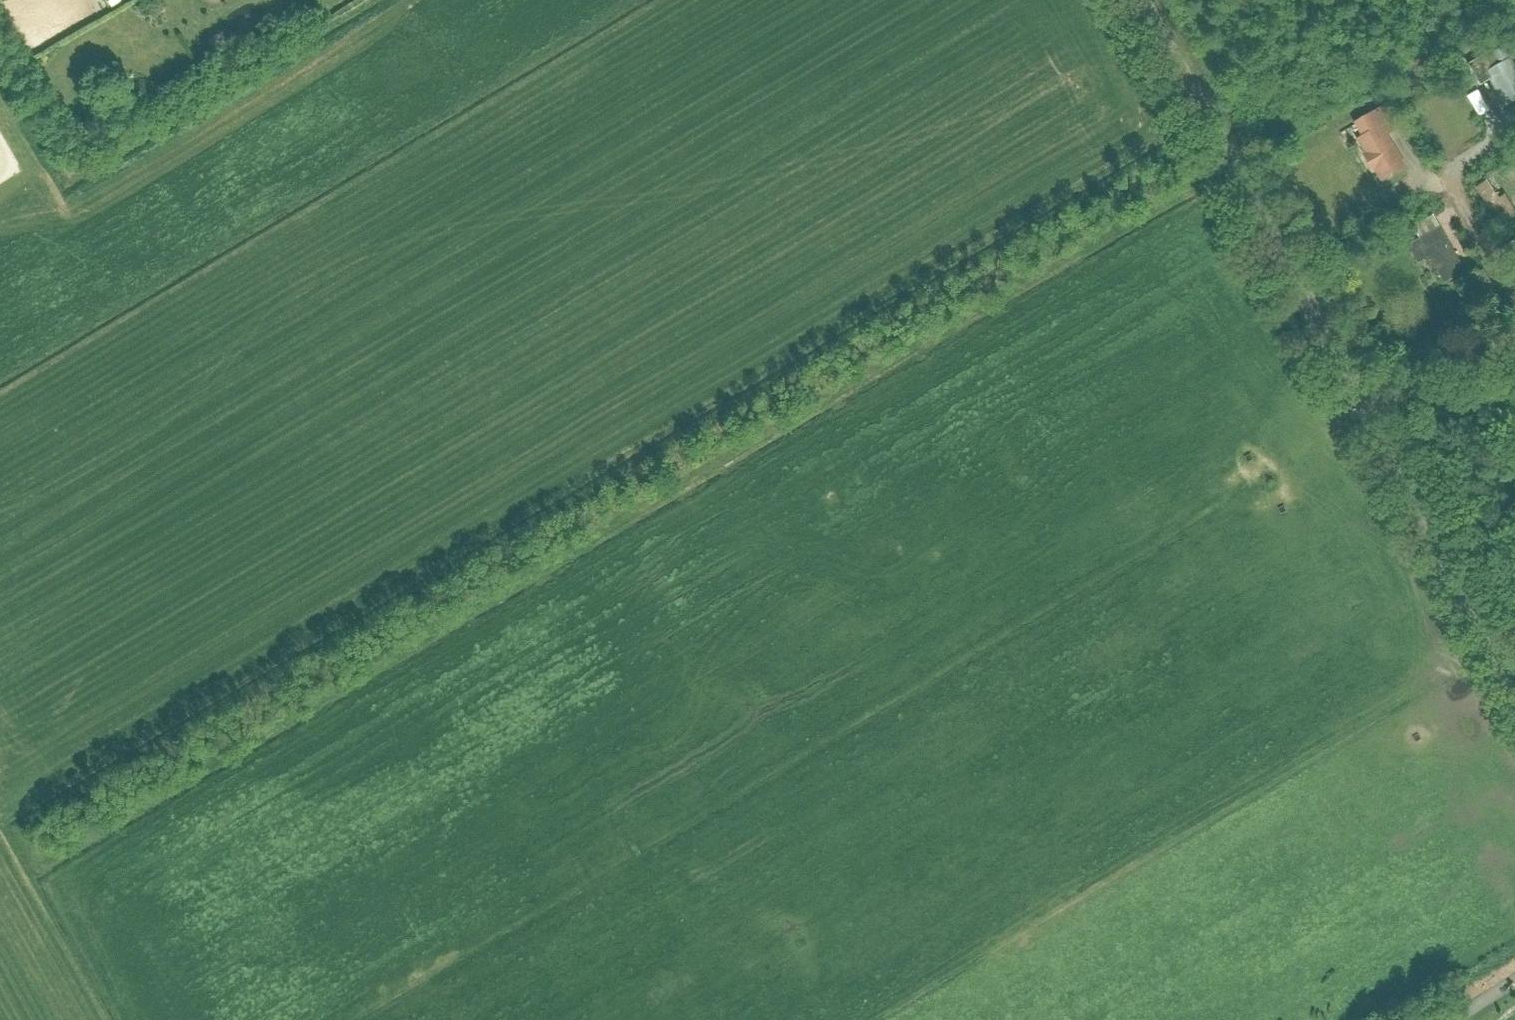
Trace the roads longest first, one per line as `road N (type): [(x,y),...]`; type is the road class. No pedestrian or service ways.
road 1 (tertiary): [(1371,415),(1140,0)]
road 2 (tertiary): [(1514,677),(1371,415)]
road 3 (residential): [(1371,415),(1514,329)]

